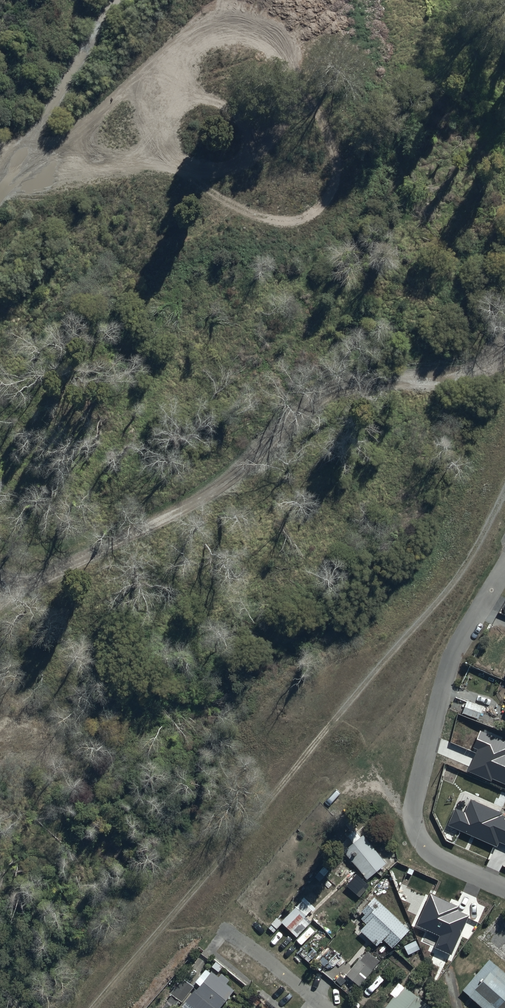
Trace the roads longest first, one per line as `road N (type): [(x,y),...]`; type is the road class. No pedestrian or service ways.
road 1 (track): [(504,355),(433,379),(374,379),(336,391),(175,513),(0,598)]
road 2 (residential): [(504,887),(427,849),(412,799),(445,674),(504,568)]
road 3 (track): [(0,193),(115,0)]

